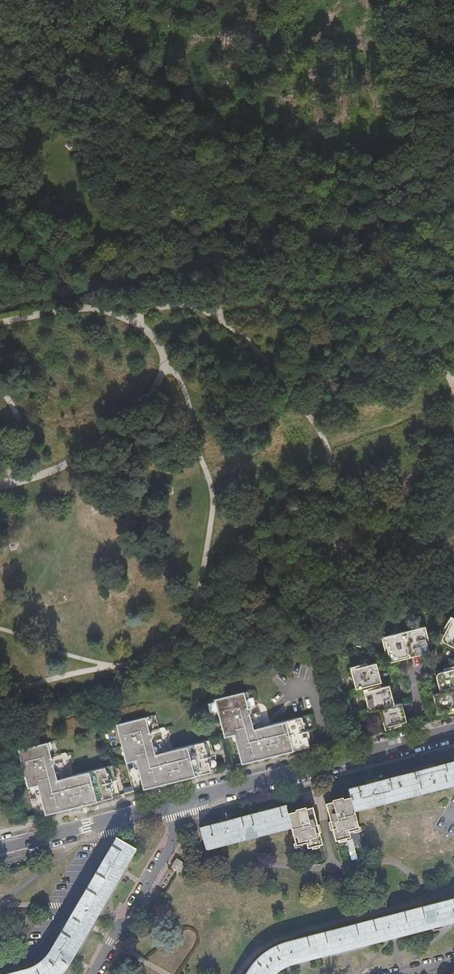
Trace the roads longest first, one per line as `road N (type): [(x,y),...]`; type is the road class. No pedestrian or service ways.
road 1 (unclassified): [(0,305),(453,210)]
road 2 (track): [(334,178),(185,135),(76,38),(9,19)]
road 3 (track): [(0,238),(65,258),(152,223),(305,201),(339,179)]
road 4 (track): [(453,394),(437,434),(371,530),(290,589),(195,607)]
road 5 (track): [(165,360),(187,390),(213,493),(195,607)]
road 6 (unclassified): [(195,802),(94,973)]
road 7 (track): [(165,360),(150,331),(97,307),(0,323)]
road 8 (track): [(421,173),(426,91),(413,0)]
road 9 (track): [(195,607),(142,658),(53,679)]
road 10 (residential): [(195,802),(339,763)]
road 11 (track): [(69,463),(141,410),(159,387),(165,360)]

